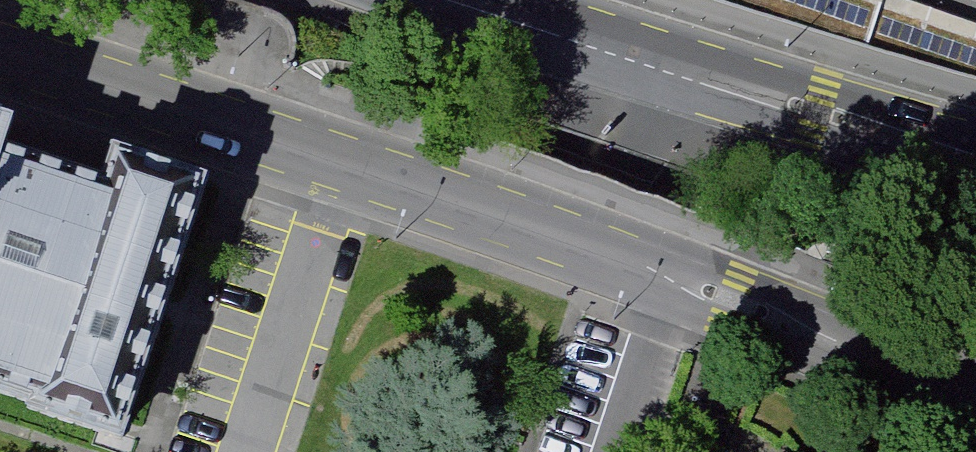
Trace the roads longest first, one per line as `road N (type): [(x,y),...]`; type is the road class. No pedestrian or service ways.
road 1 (primary): [(0,57),(736,304),(975,414)]
road 2 (tertiary): [(433,0),(975,154)]

